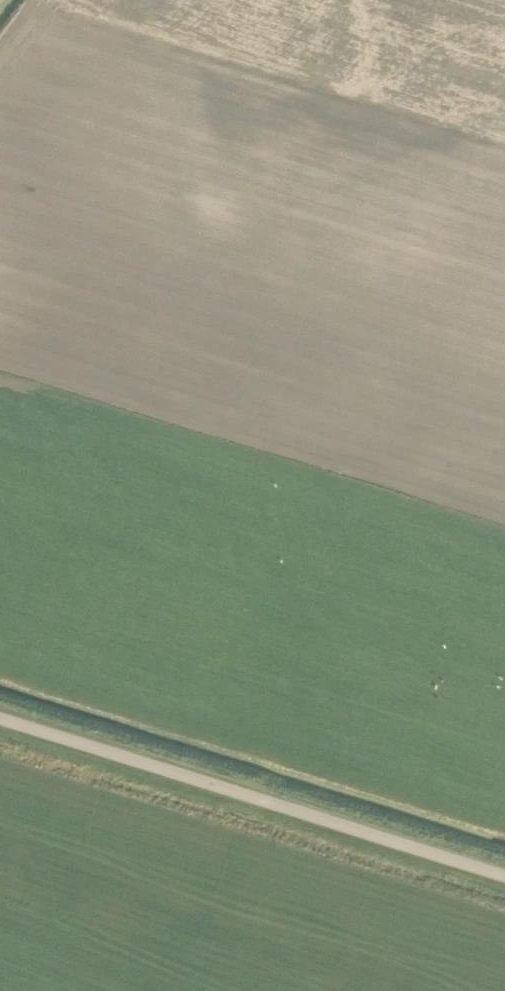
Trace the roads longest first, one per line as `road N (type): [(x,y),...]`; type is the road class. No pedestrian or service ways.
road 1 (unclassified): [(504,870),(0,716)]

